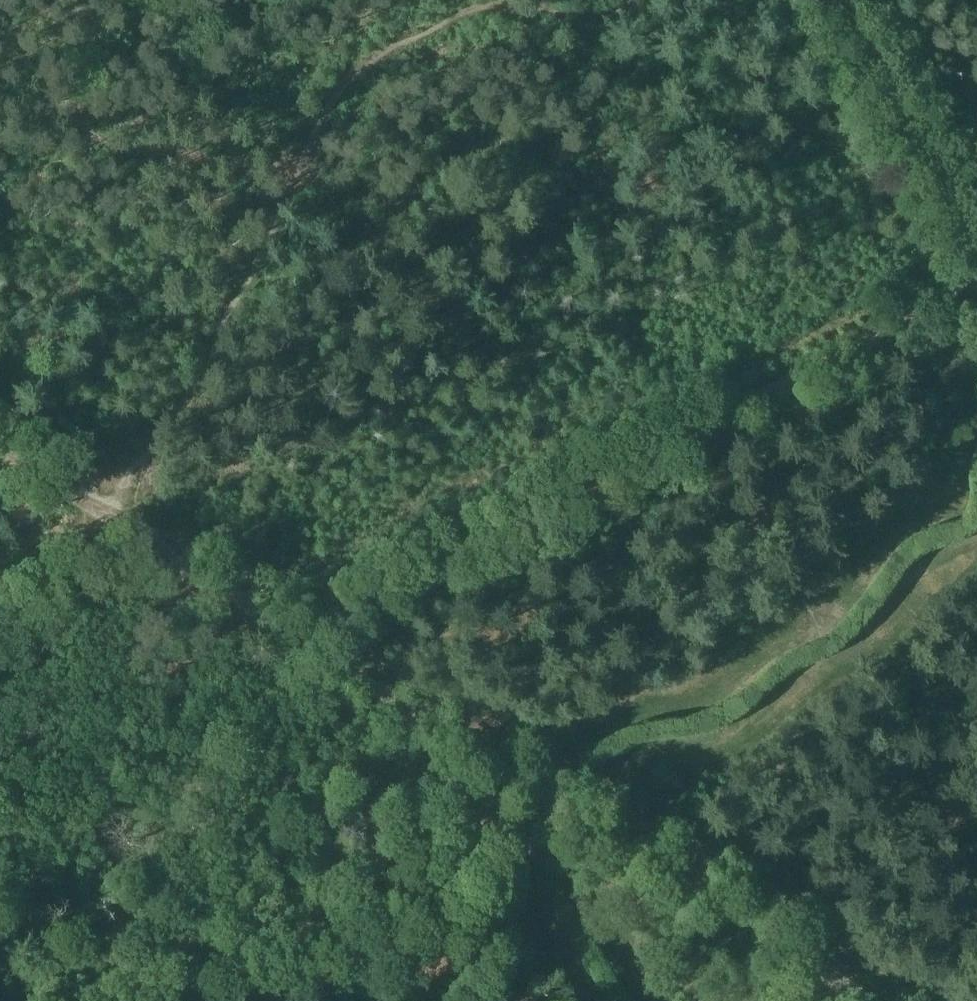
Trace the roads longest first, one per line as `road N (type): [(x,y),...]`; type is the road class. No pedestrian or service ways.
road 1 (track): [(0,444),(870,1000)]
road 2 (track): [(976,273),(307,640)]
road 3 (track): [(618,17),(498,4),(376,51),(349,78),(293,170),(91,139),(67,113)]
road 4 (track): [(842,0),(976,261)]
road 5 (track): [(162,0),(142,50),(117,73),(67,113),(0,137)]
road 6 (track): [(0,624),(124,525)]

